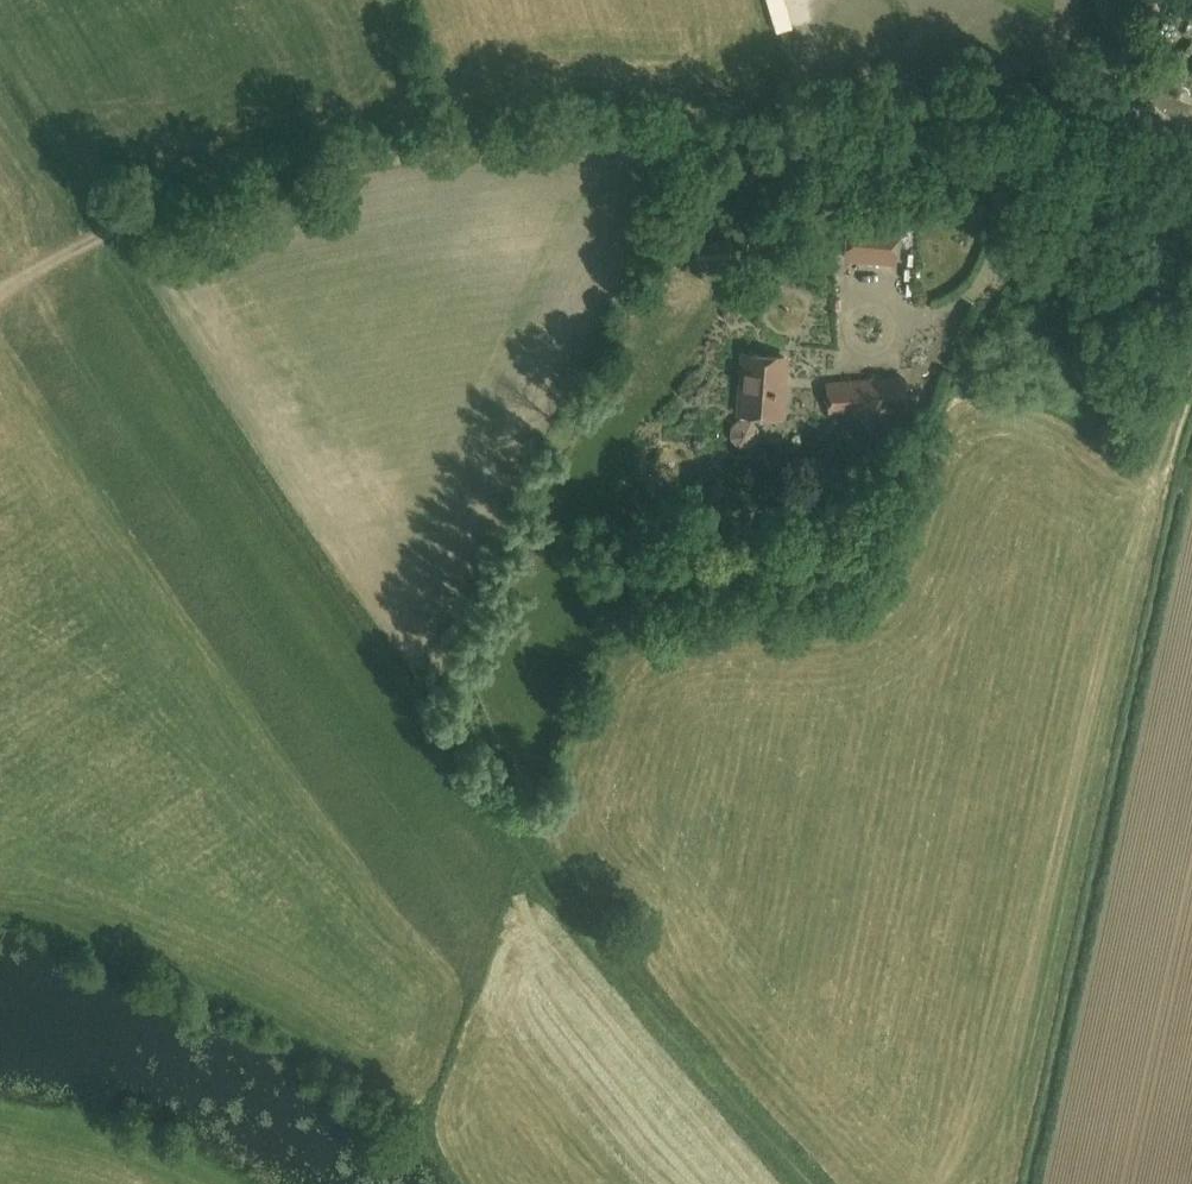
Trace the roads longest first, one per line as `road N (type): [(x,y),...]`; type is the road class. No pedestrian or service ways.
road 1 (track): [(1143,86),(403,138),(183,187),(0,284)]
road 2 (unclassified): [(1191,132),(1154,106),(1131,63),(1113,0)]

